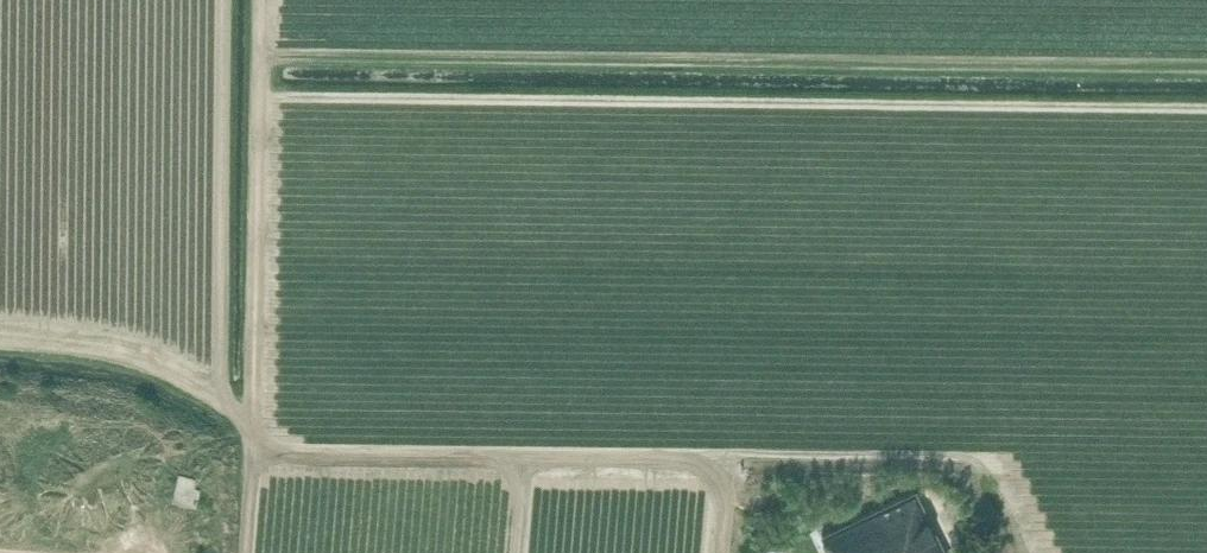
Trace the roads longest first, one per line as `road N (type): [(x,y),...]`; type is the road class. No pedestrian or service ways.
road 1 (track): [(1206,67),(259,56),(254,438),(278,456),(526,462)]
road 2 (track): [(518,552),(526,462),(704,465),(724,487),(718,552)]

